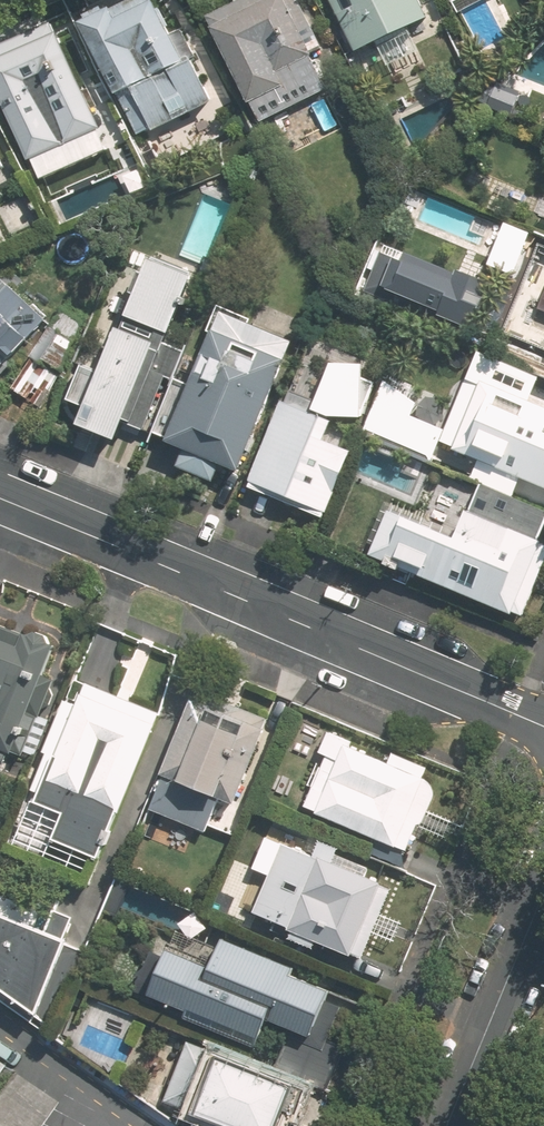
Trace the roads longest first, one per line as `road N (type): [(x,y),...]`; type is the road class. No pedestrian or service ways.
road 1 (residential): [(0,498),(543,726)]
road 2 (residential): [(543,889),(446,1125)]

